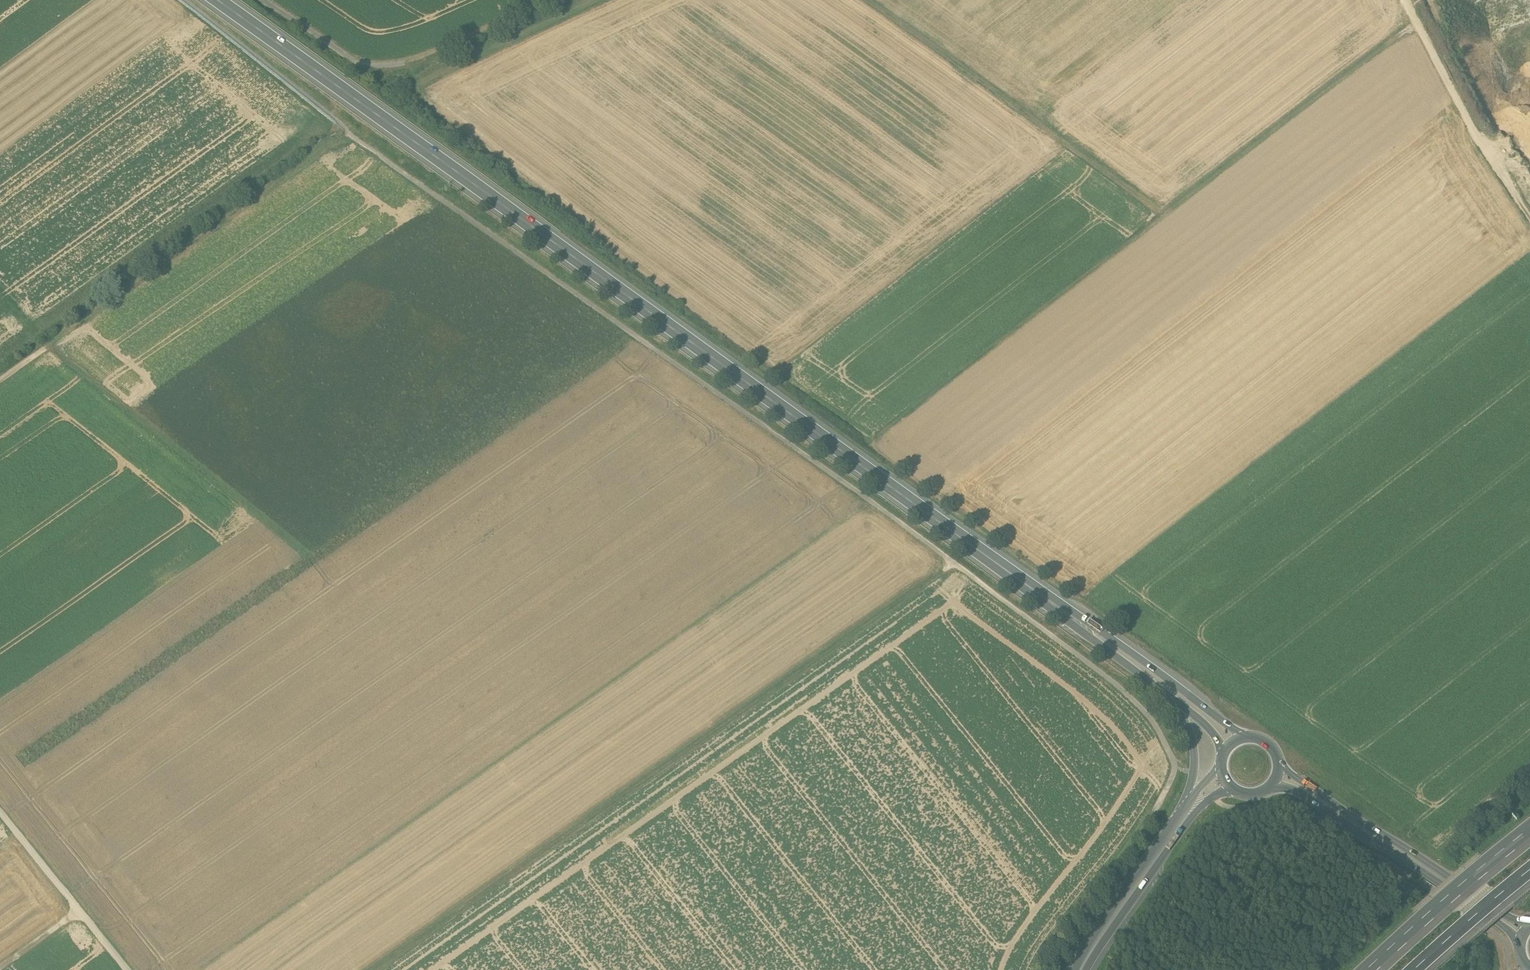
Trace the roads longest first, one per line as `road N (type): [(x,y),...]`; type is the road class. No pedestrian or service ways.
road 1 (primary): [(1092,632),(215,0)]
road 2 (track): [(377,969),(953,561)]
road 3 (track): [(875,442),(1181,199),(1419,26)]
road 4 (track): [(349,133),(50,344)]
road 5 (track): [(1164,213),(868,0)]
road 6 (track): [(309,558),(50,344)]
road 7 (track): [(265,0),(356,61),(384,65),(435,51),(546,0)]
road 8 (primary): [(1271,786),(1306,795),(1409,861),(1520,945)]
road 9 (primary): [(1529,922),(1504,914),(1280,767)]
road 10 (motorway): [(1085,969),(1194,814),(1231,787)]
road 11 (motorway): [(1529,837),(1375,969)]
road 12 (track): [(0,813),(126,969)]
road 13 (track): [(1036,969),(1153,812)]
road 14 (track): [(417,85),(590,0)]
road 15 (motorway): [(1182,810),(1075,969)]
road 16 (primary): [(1249,736),(1120,643),(1092,632)]
road 17 (track): [(1406,0),(1488,151)]
road 18 (motorway): [(1417,969),(1529,873)]
road 19 (motorway): [(1164,692),(1192,741),(1182,810)]

